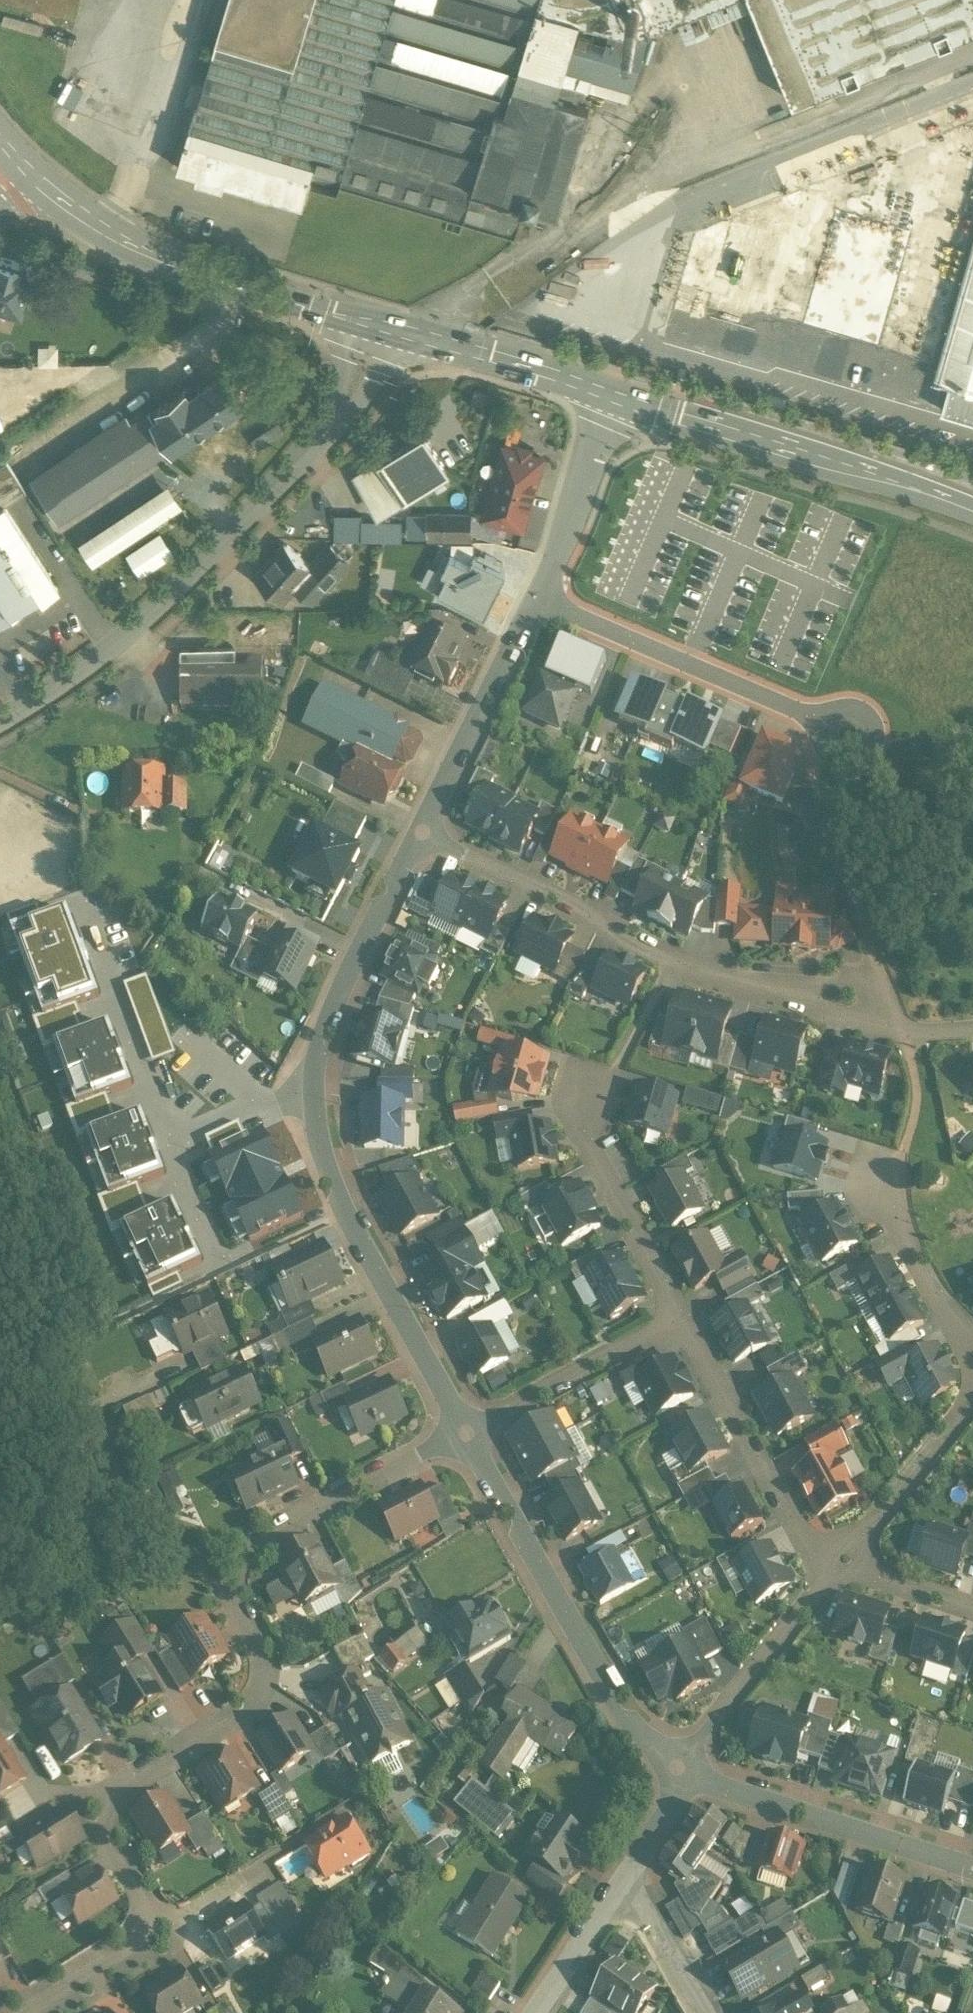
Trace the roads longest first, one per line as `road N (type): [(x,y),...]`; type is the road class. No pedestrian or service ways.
road 1 (residential): [(426,824),(346,991),(323,1104),(349,1189),(473,1427)]
road 2 (residential): [(6,2012),(157,1918),(96,1805),(259,1697),(259,1650),(224,1560)]
road 3 (residential): [(426,824),(673,960),(829,999),(902,1032),(972,1029)]
road 4 (residential): [(0,717),(104,652),(366,402),(391,329)]
road 5 (residential): [(473,1427),(683,1767)]
road 6 (secondary): [(30,178),(66,211),(116,237),(235,285),(391,329)]
road 7 (secondary): [(612,396),(972,508)]
road 8 (residential): [(538,600),(822,721)]
road 9 (residential): [(683,1767),(972,1867)]
road 10 (residential): [(680,1318),(800,1531),(839,1564)]
road 11 (residential): [(619,1065),(596,1095),(588,1139),(680,1318)]
road 12 (residential): [(224,1560),(473,1427)]
road 13 (residential): [(683,1767),(839,1564)]
road 14 (residential): [(538,600),(426,824)]
road 15 (residential): [(473,1427),(680,1318)]
road 16 (secondary): [(391,329),(612,396)]
road 17 (residential): [(972,1337),(906,1247),(897,1200),(905,1137)]
road 18 (residential): [(612,396),(538,600)]
road 19 (residential): [(839,1564),(972,1397)]
road 20 (residential): [(224,1560),(169,1541),(143,1519),(96,1429)]
road 21 (residential): [(522,2012),(628,1855)]
road 22 (residential): [(628,1855),(718,2012)]
road 23 (residential): [(839,1564),(972,1610)]

